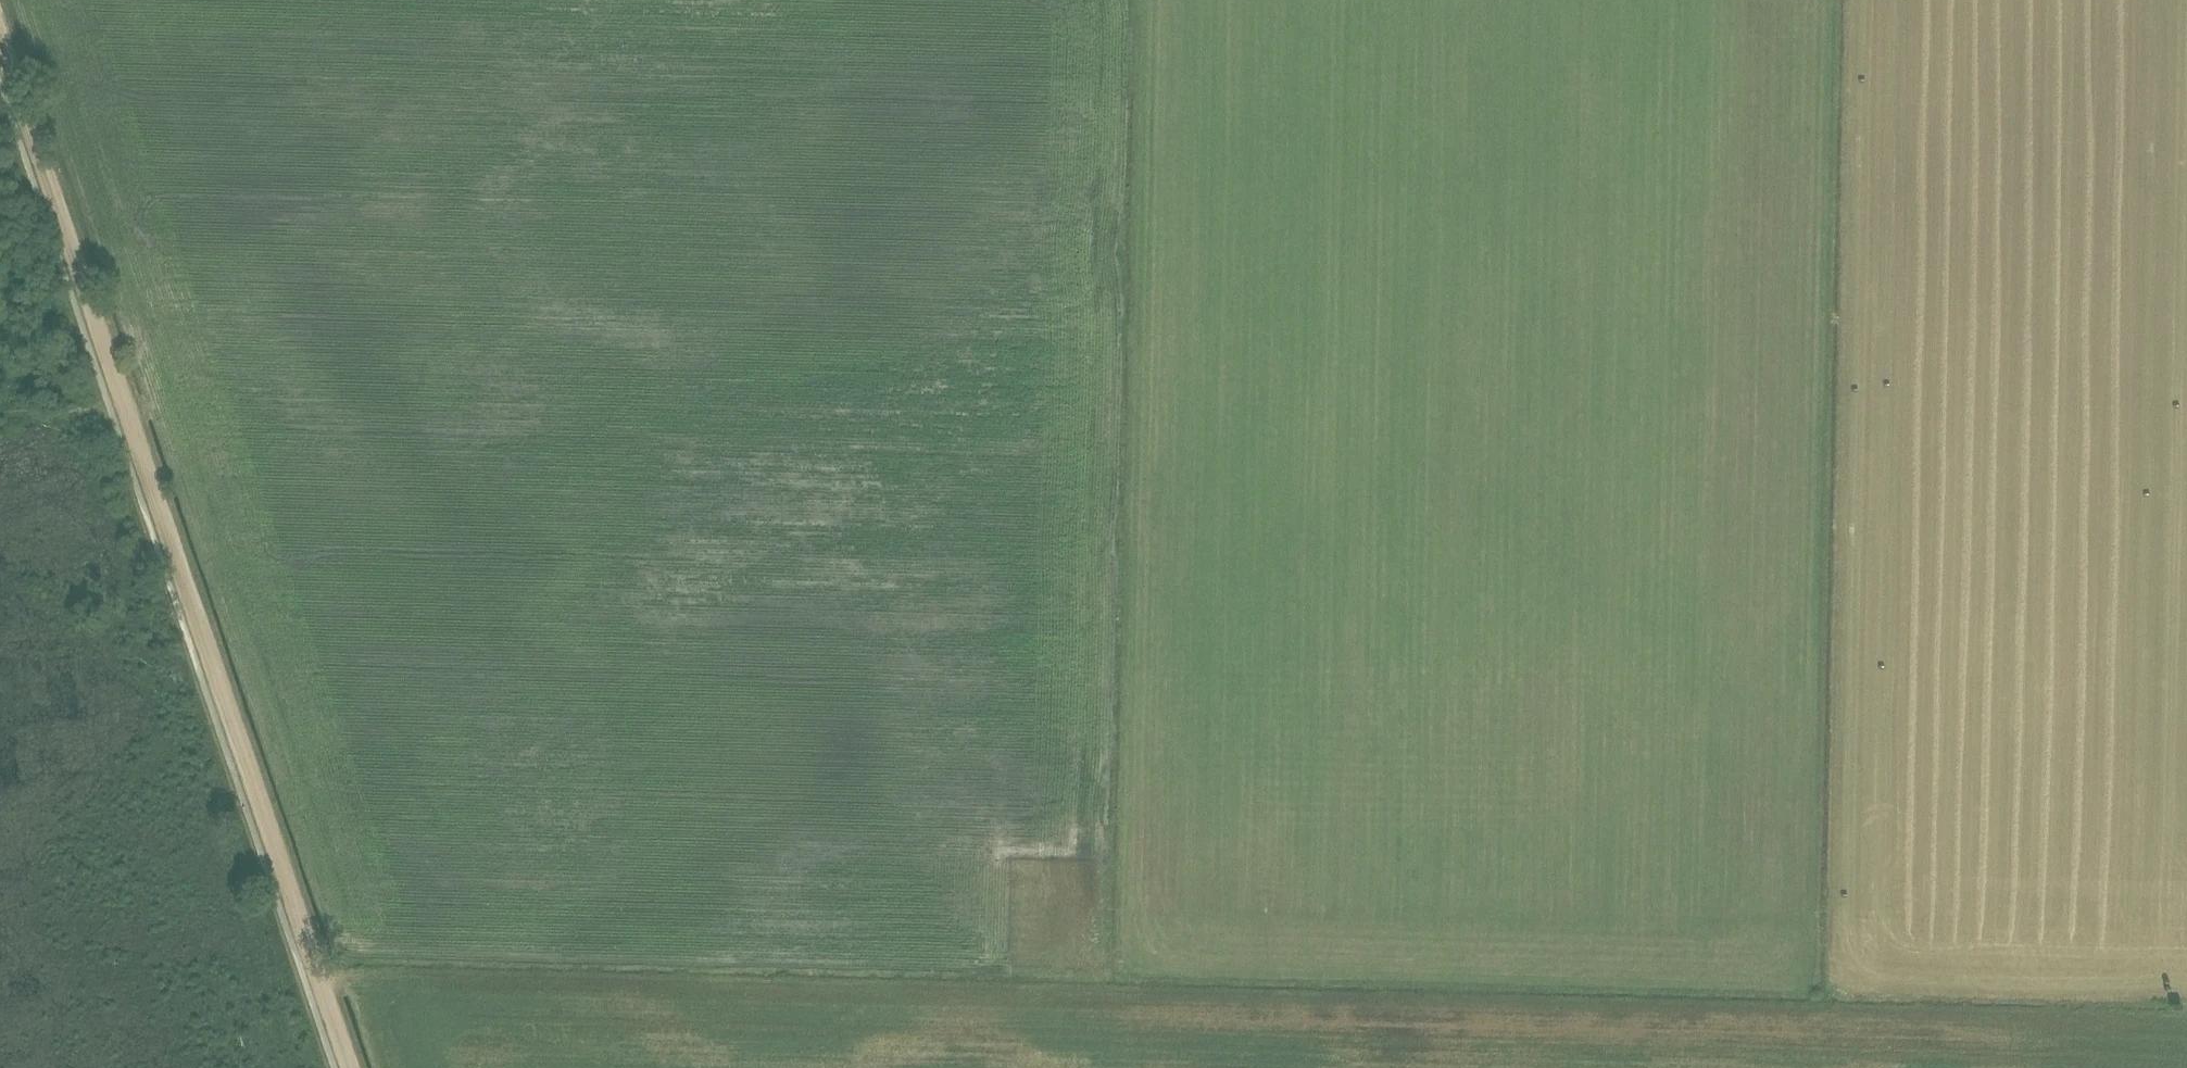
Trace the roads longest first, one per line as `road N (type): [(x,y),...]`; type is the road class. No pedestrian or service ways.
road 1 (track): [(0,47),(349,1067)]

